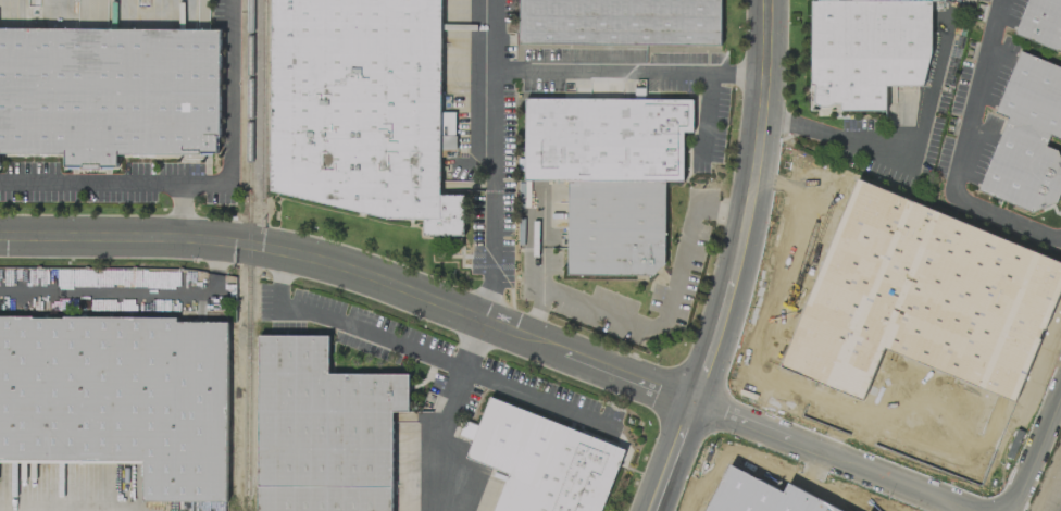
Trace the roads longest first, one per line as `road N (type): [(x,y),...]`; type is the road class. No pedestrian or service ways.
road 1 (residential): [(971,510),(328,262),(202,238),(0,235)]
road 2 (residential): [(765,0),(750,185),(692,401)]
road 3 (residential): [(1060,389),(1020,491),(1000,510)]

